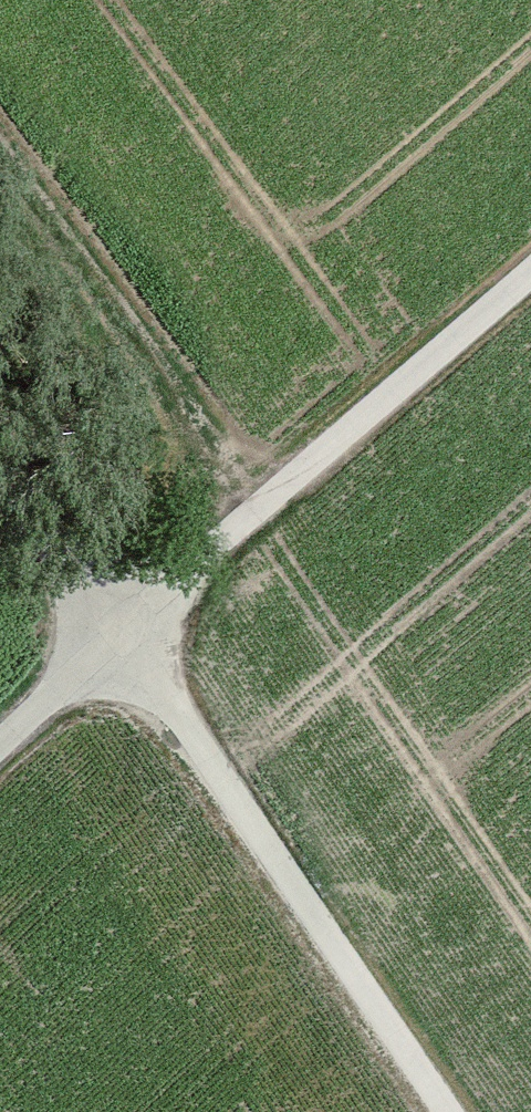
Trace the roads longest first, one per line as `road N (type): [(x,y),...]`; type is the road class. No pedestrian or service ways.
road 1 (track): [(101,603),(445,1111)]
road 2 (track): [(101,603),(530,235)]
road 3 (track): [(0,466),(101,603)]
road 4 (track): [(0,698),(101,603)]

